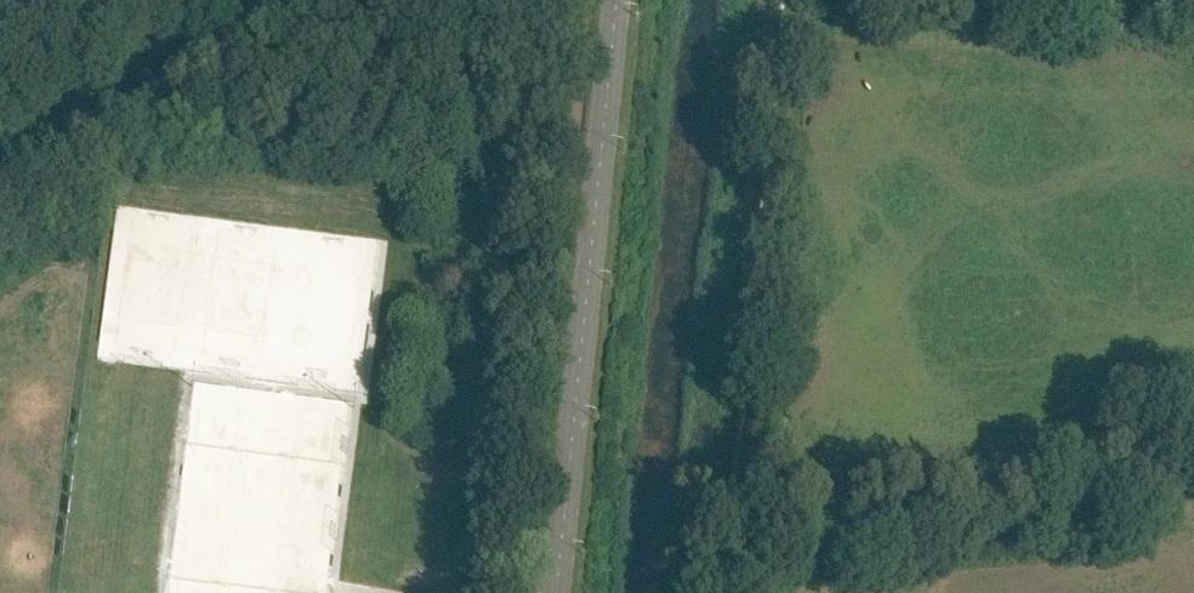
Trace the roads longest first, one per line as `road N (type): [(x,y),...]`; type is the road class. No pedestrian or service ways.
road 1 (tertiary): [(545,592),(616,0)]

